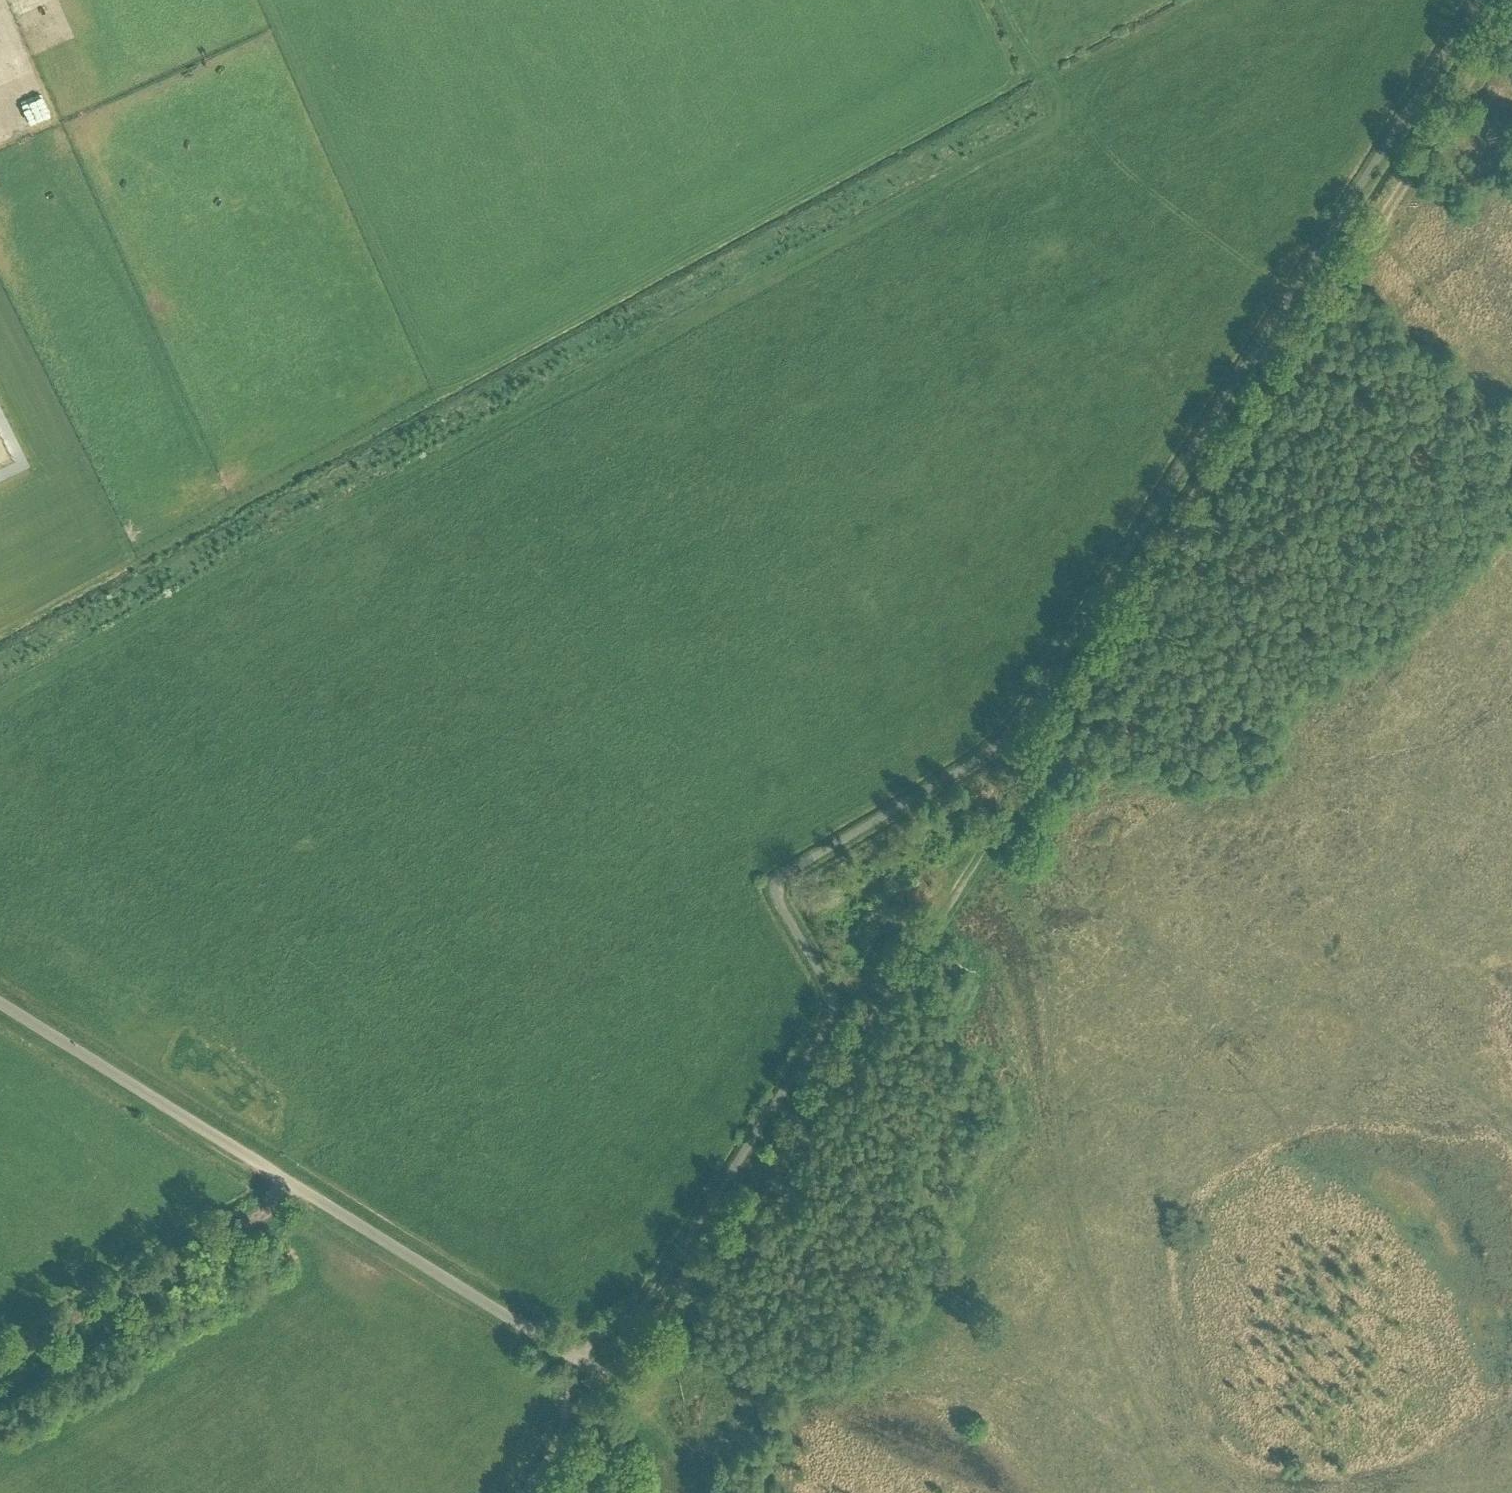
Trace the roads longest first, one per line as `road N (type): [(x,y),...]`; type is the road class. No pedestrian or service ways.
road 1 (track): [(639,1394),(1511,20)]
road 2 (unclassified): [(580,1360),(0,999)]
road 3 (track): [(294,1182),(0,1354)]
road 4 (track): [(567,1492),(639,1394),(681,1442),(698,1492)]

